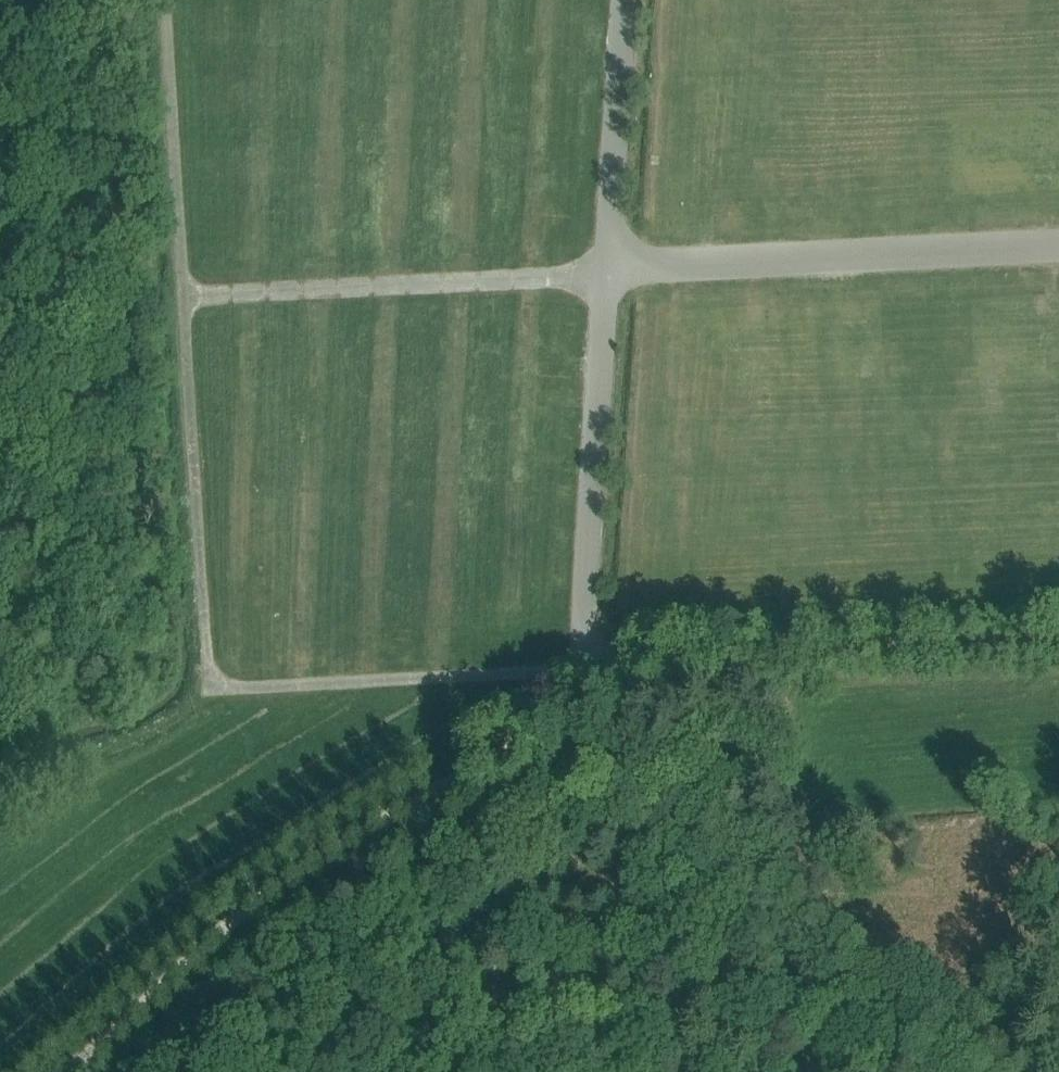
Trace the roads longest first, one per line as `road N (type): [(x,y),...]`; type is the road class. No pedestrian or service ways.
road 1 (unclassified): [(582,667),(229,684),(213,674),(186,296)]
road 2 (track): [(624,666),(580,709),(270,897),(77,1071)]
road 3 (unclassified): [(1058,647),(582,667)]
road 4 (unclassified): [(607,270),(1058,248)]
road 5 (unclassified): [(186,296),(607,270)]
road 6 (unclassified): [(582,667),(607,270)]
road 7 (unclassified): [(186,296),(165,0)]
road 8 (unclassified): [(607,270),(620,0)]

